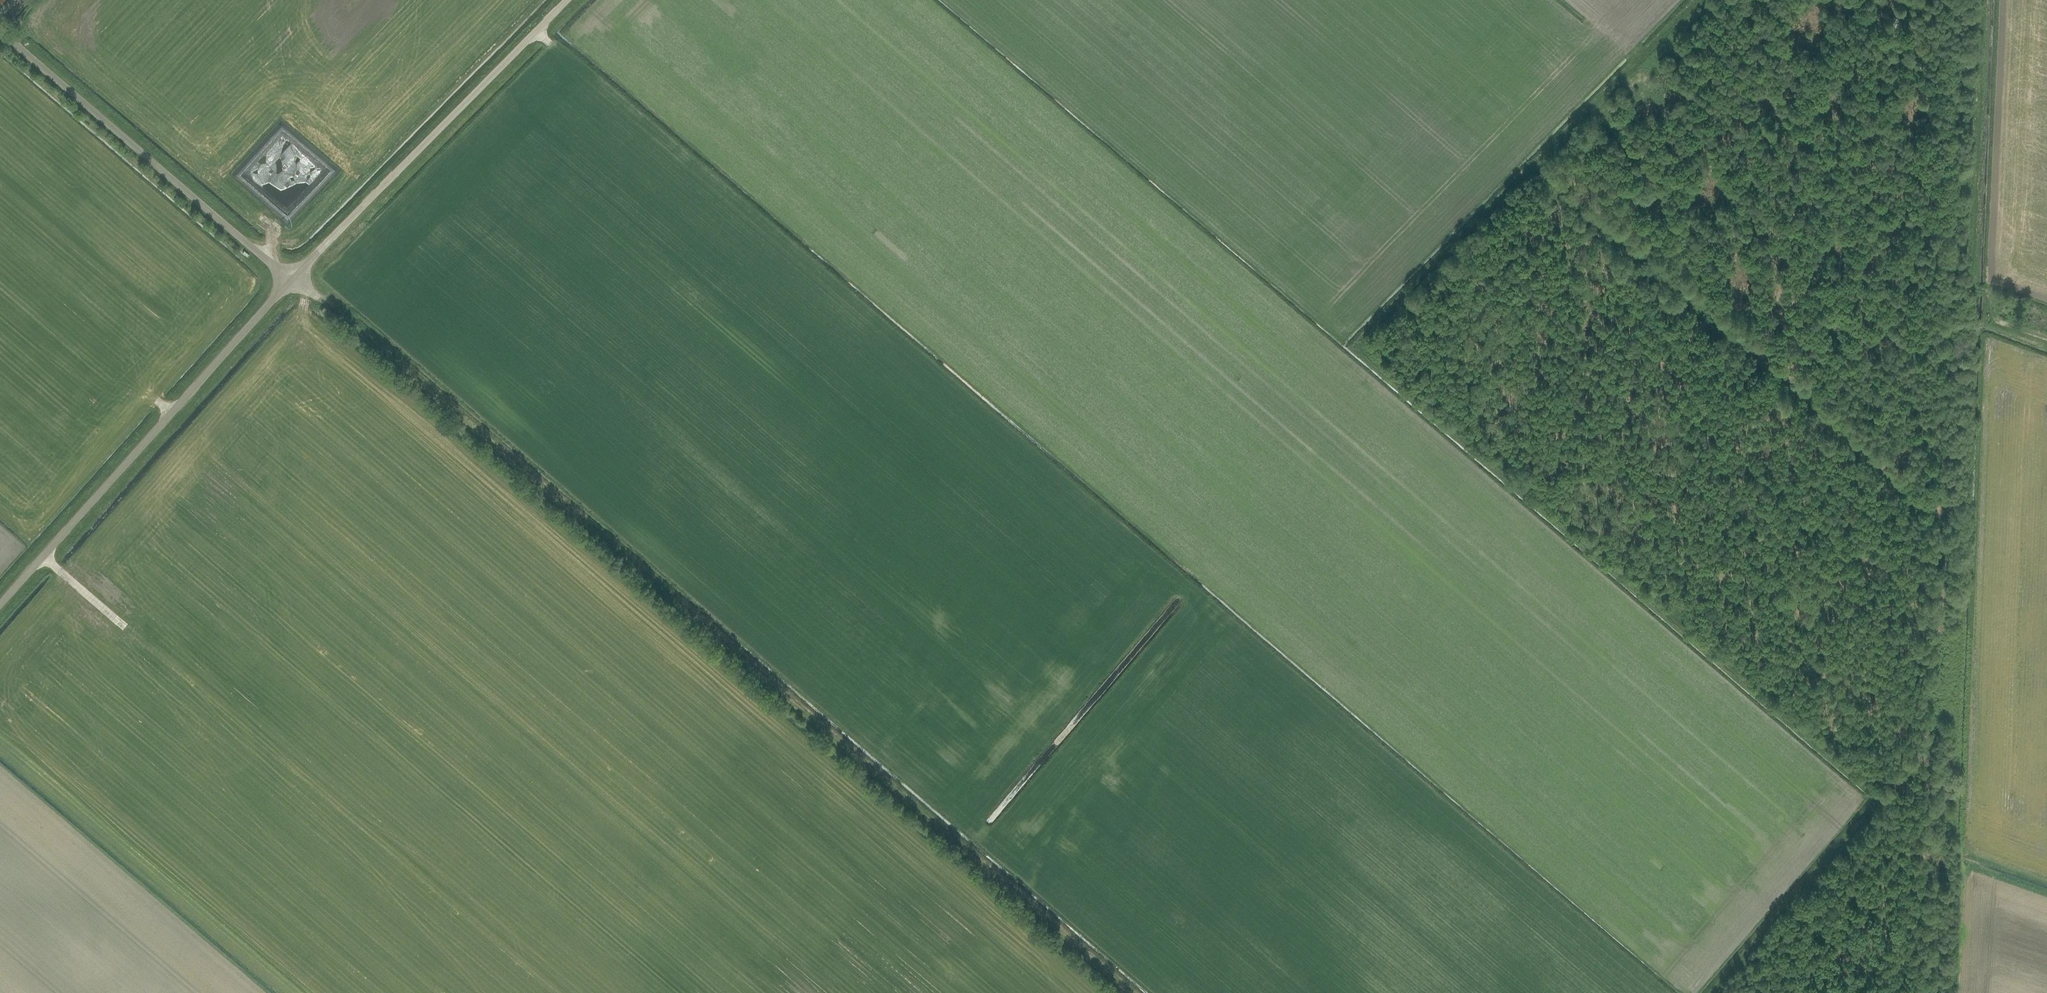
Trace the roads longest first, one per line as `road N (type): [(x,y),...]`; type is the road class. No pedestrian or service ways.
road 1 (unclassified): [(0,606),(290,282)]
road 2 (unclassified): [(290,282),(568,0)]
road 3 (unclassified): [(290,282),(0,32)]

